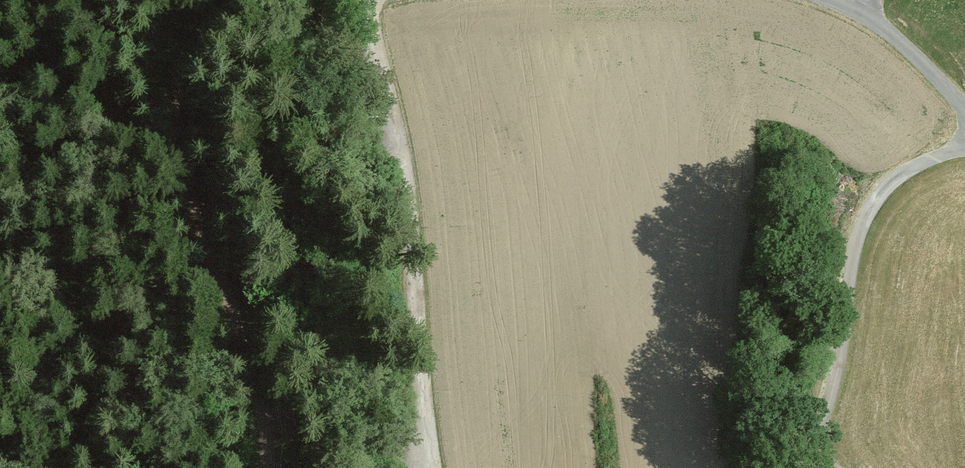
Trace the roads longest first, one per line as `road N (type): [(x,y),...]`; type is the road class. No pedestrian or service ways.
road 1 (track): [(265,467),(249,337),(209,238),(180,94),(182,30),(204,0)]
road 2 (track): [(434,467),(407,198),(371,0)]
road 3 (track): [(790,467),(817,450),(852,256),(876,198),(964,146)]
road 4 (residential): [(832,0),(869,17),(964,112)]

